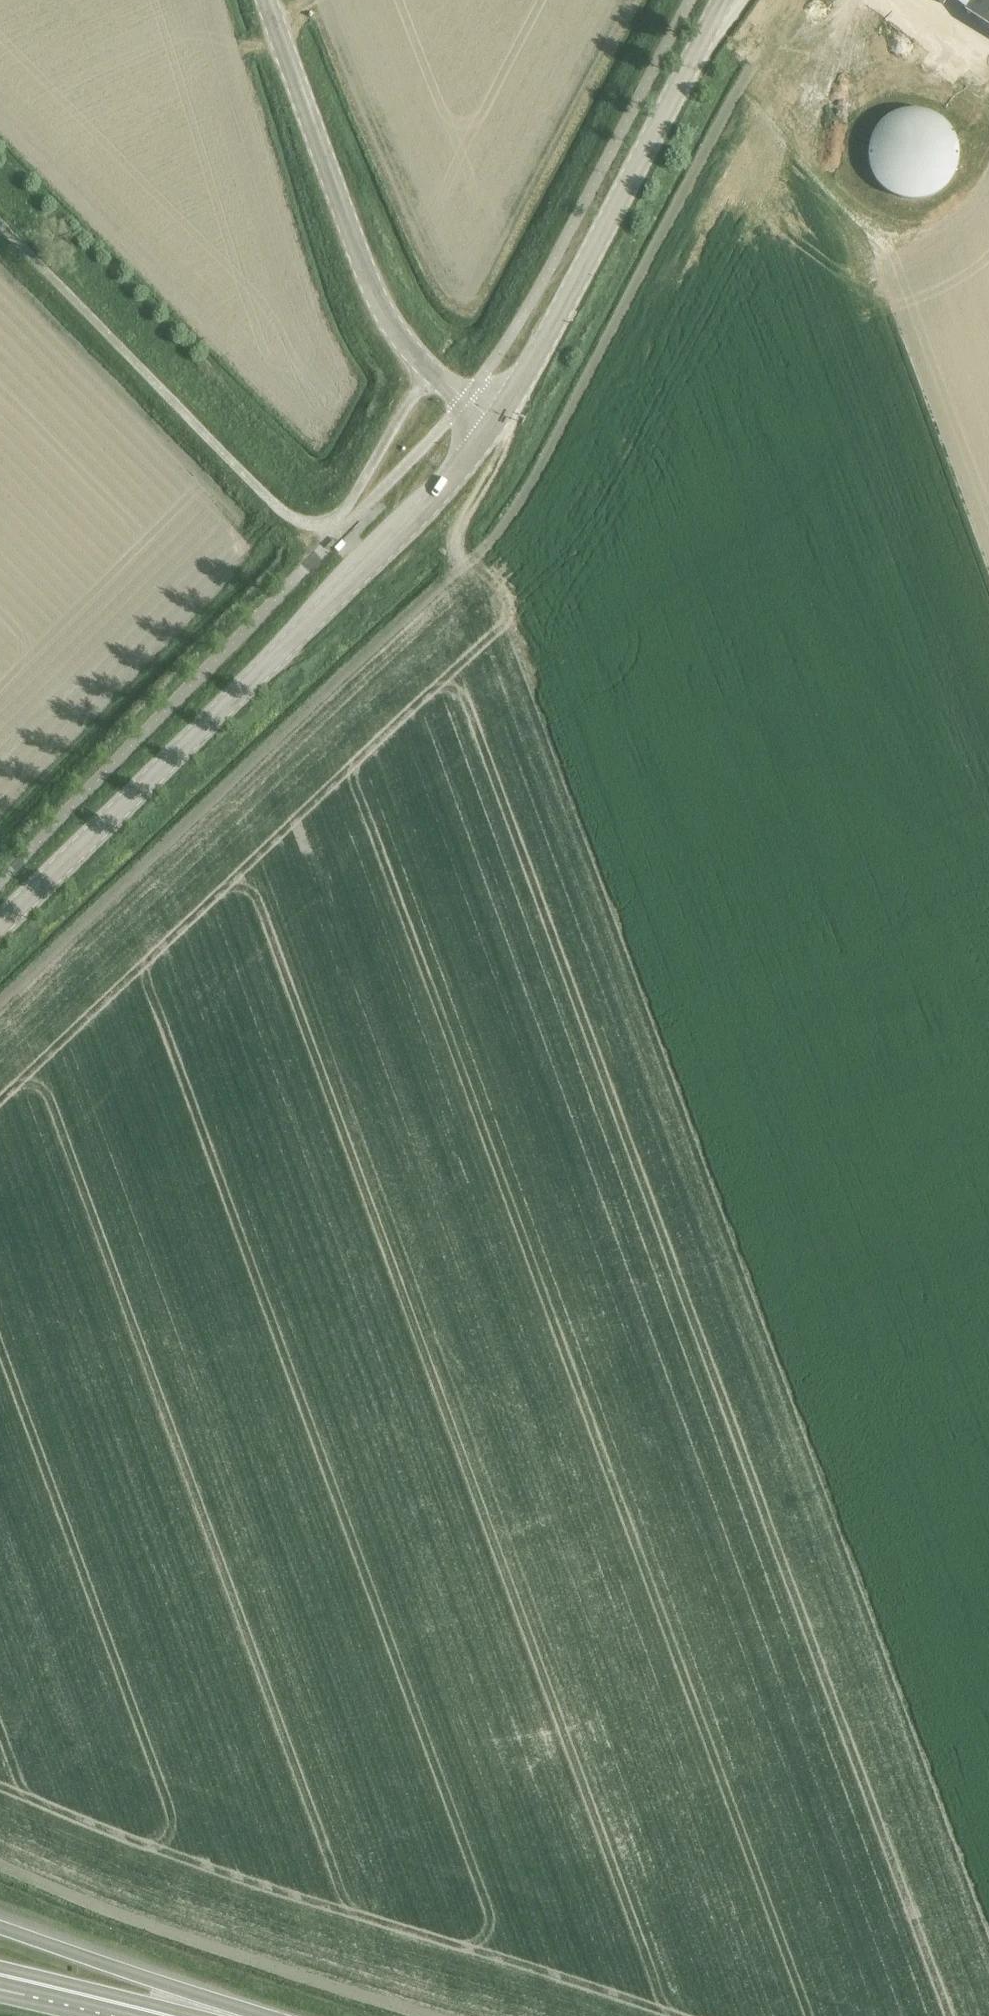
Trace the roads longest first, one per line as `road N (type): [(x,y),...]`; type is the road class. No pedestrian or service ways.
road 1 (tertiary): [(0,924),(430,502),(493,423)]
road 2 (unclassified): [(0,222),(303,525),(343,512),(431,372)]
road 3 (tertiary): [(493,423),(725,0)]
road 4 (unclassified): [(431,372),(389,321),(262,0)]
road 5 (trunk): [(247,2015),(0,1922)]
road 6 (track): [(465,567),(459,534),(504,444),(493,423)]
road 7 (trunk): [(29,1982),(160,2015)]

